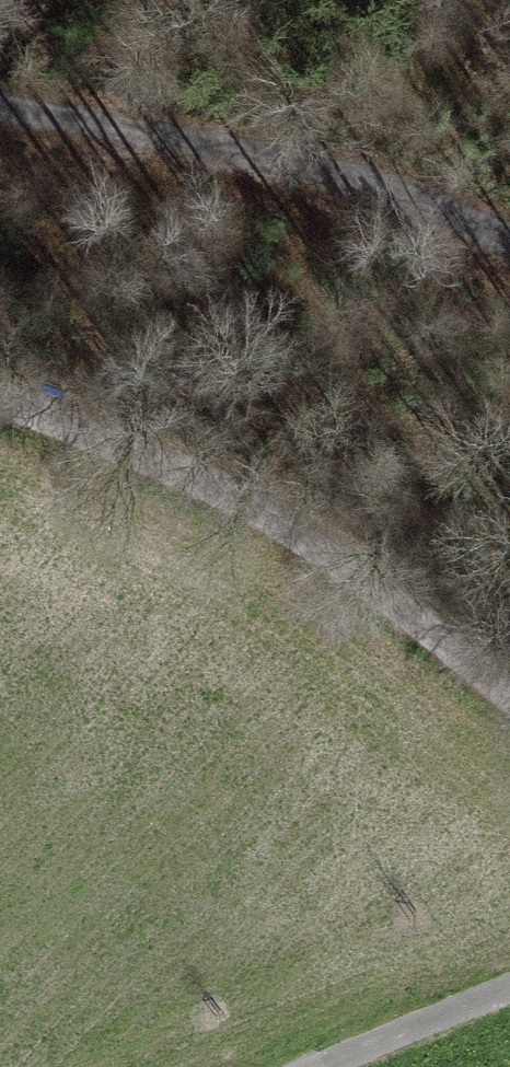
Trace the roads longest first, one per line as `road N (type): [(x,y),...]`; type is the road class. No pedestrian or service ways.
road 1 (track): [(0,404),(243,504),(509,704)]
road 2 (track): [(509,246),(408,195),(0,109)]
road 3 (track): [(310,1066),(509,981)]

